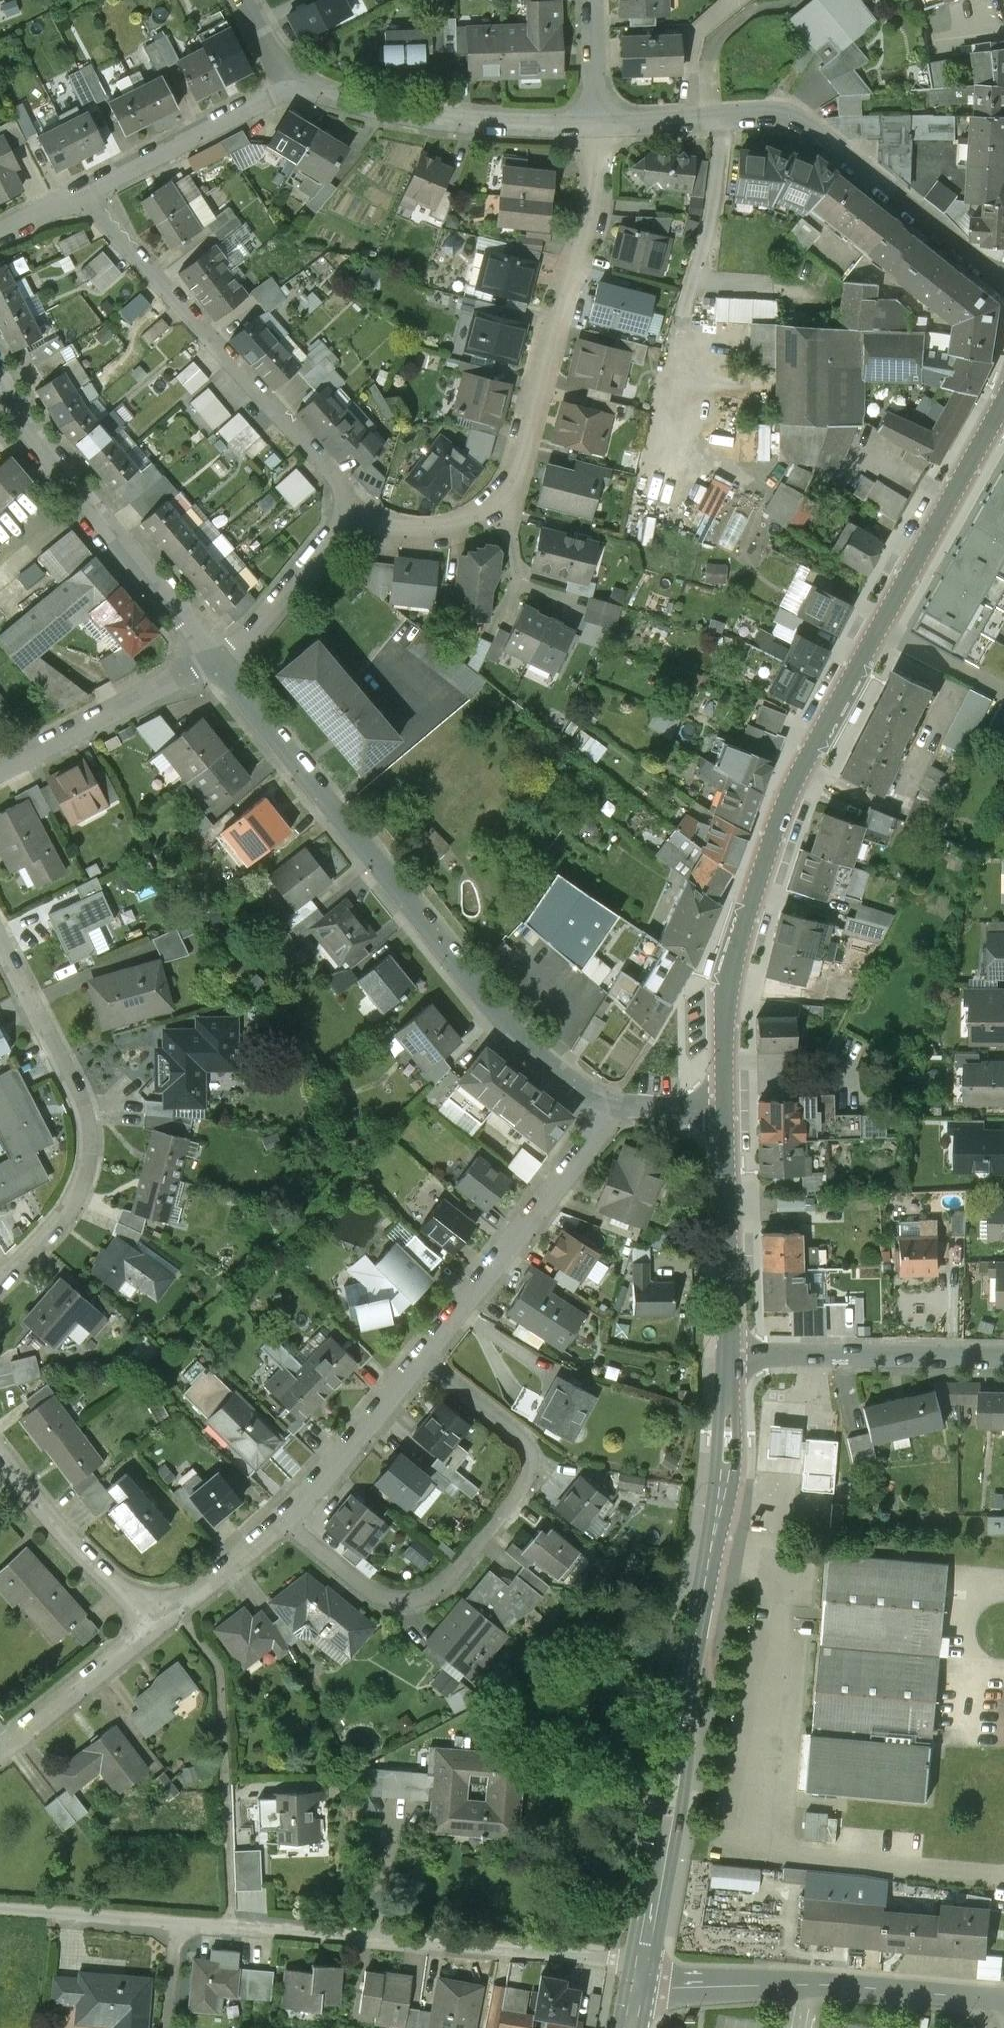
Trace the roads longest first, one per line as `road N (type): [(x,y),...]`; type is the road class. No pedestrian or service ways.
road 1 (tertiary): [(725,1113),(728,969),(782,811),(1003,403)]
road 2 (residential): [(0,1908),(642,1972)]
road 3 (tertiary): [(642,1972),(722,1492),(729,1353)]
road 4 (residential): [(215,657),(524,1043),(557,1074),(615,1105)]
road 5 (residential): [(357,516),(424,528),(453,524),(500,505),(515,479),(588,225),(594,124)]
road 6 (residential): [(287,1520),(356,1578),(394,1598),(440,1589),(528,1474),(530,1460),(525,1441),(422,1360)]
road 7 (residential): [(1003,278),(789,115),(594,124)]
road 8 (residential): [(85,192),(342,486),(357,516)]
road 9 (residential): [(0,949),(76,1102),(79,1177),(60,1217),(0,1277)]
road 10 (residential): [(642,1972),(1003,1998)]
road 11 (residential): [(0,385),(64,477),(215,657)]
road 12 (residential): [(615,1105),(422,1360)]
road 13 (residential): [(594,124),(404,117),(295,81)]
road 14 (residential): [(1003,1355),(729,1353)]
road 15 (residential): [(0,772),(215,657)]
road 16 (tertiary): [(729,1353),(725,1113)]
road 17 (residential): [(295,81),(85,192)]
road 18 (residential): [(0,1452),(52,1522),(162,1623)]
road 19 (residential): [(422,1360),(287,1520)]
road 20 (residential): [(162,1623),(0,1745)]
road 21 (residential): [(357,516),(257,628),(215,657)]
road 22 (residential): [(287,1520),(162,1623)]
road 23 (residential): [(594,124),(591,0)]

